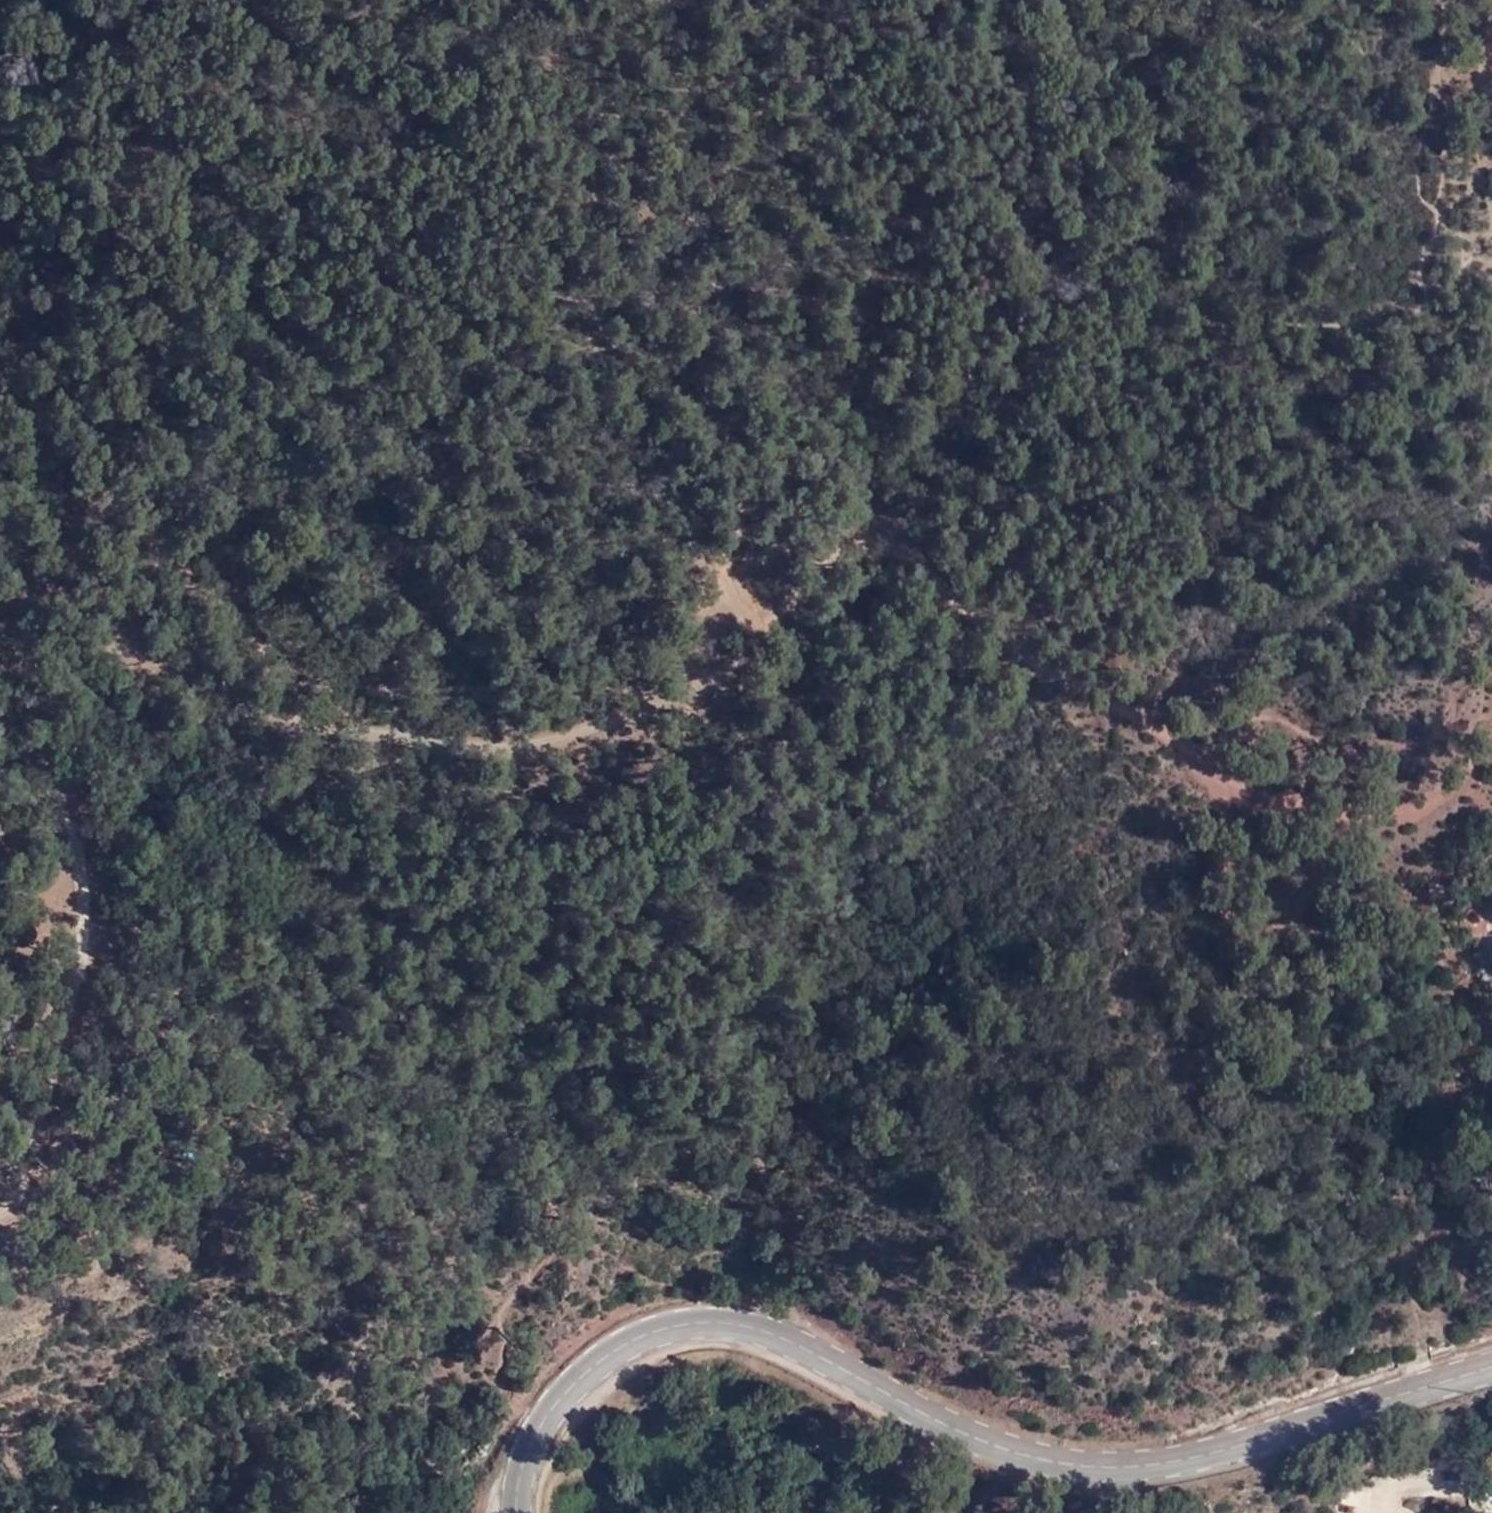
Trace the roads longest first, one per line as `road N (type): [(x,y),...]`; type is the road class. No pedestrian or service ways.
road 1 (track): [(0,660),(172,660),(300,718),(527,741),(625,720),(705,674),(865,540),(1018,648),(1154,719),(1235,783),(1277,804),(1420,808),(1491,746)]
road 2 (tertiary): [(524,1512),(531,1457),(576,1380),(616,1349),(666,1329),(717,1322),(770,1332),(971,1440),(1046,1463),(1133,1467),(1222,1452),(1491,1369)]

